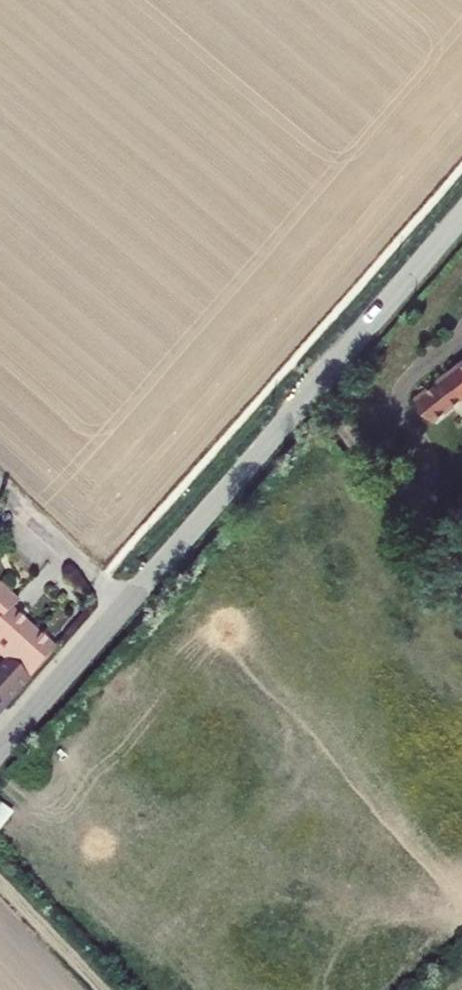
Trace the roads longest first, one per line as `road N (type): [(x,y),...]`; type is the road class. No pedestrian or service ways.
road 1 (tertiary): [(0,749),(461,217)]

